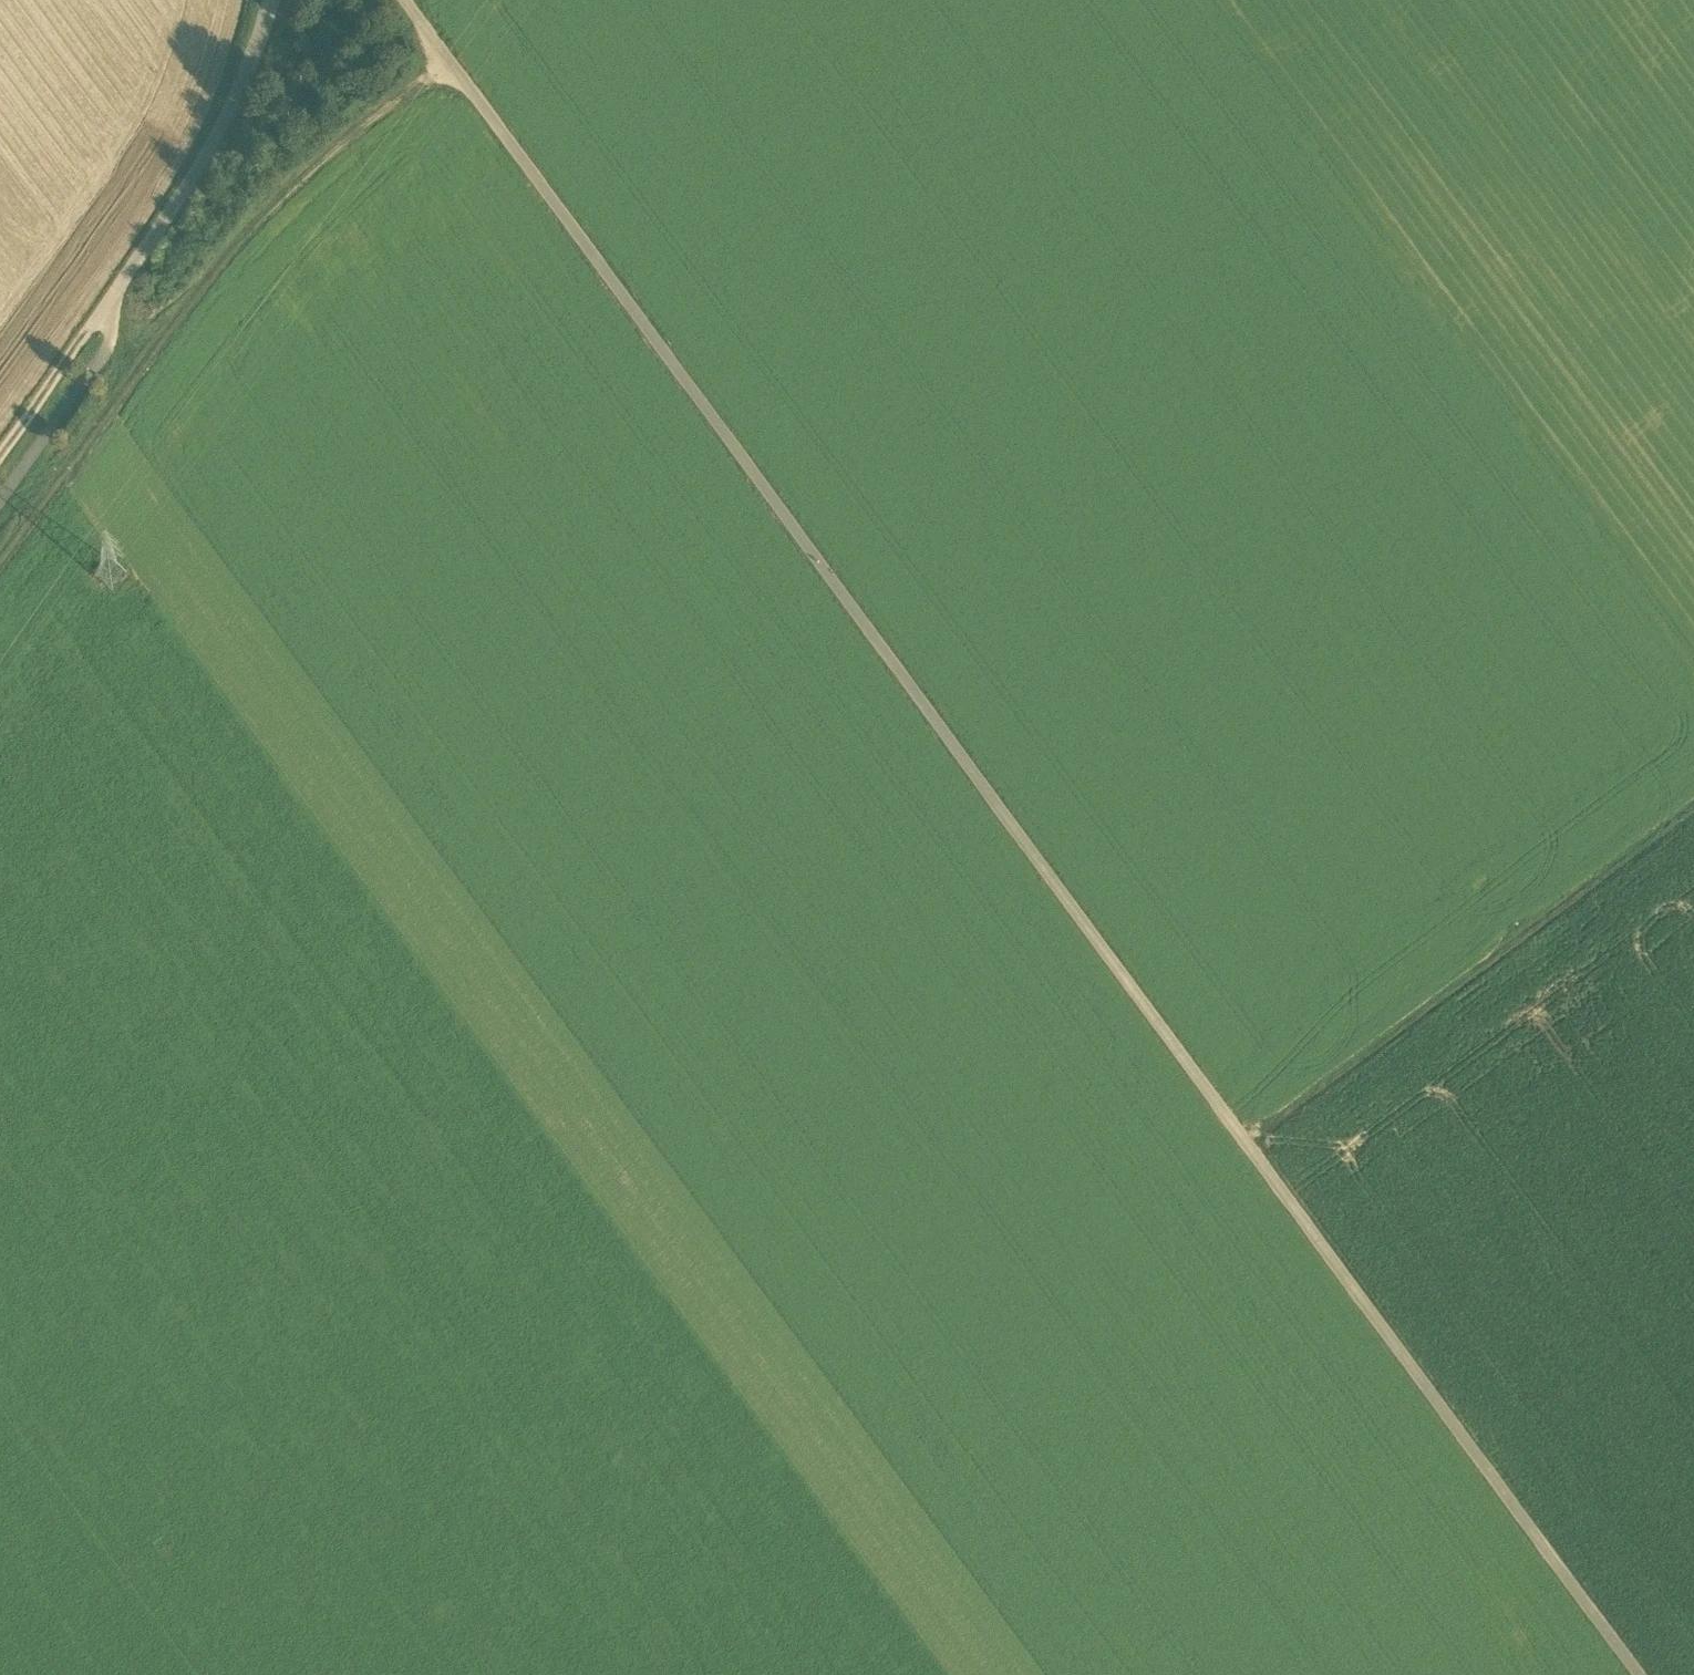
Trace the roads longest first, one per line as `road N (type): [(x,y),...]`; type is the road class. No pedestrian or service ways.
road 1 (track): [(1638,1674),(398,0)]
road 2 (track): [(0,562),(278,191),(440,62)]
road 3 (track): [(1221,1110),(1693,791)]
road 4 (track): [(272,0),(231,116),(114,293)]
road 5 (track): [(114,293),(0,453)]

